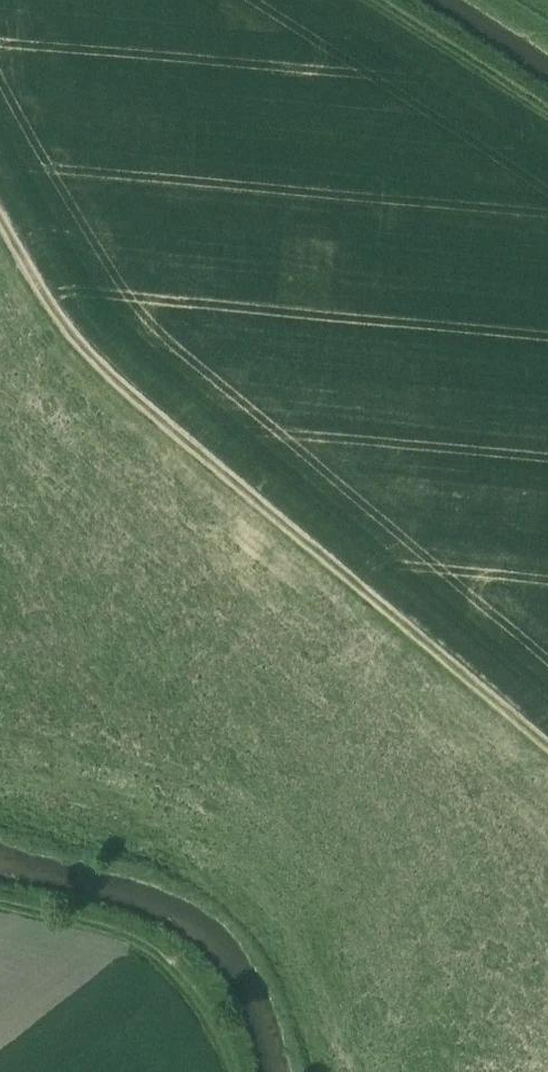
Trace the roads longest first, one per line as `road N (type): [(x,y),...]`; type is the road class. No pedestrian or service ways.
road 1 (track): [(547,749),(79,343),(0,210)]
road 2 (track): [(0,904),(132,941),(175,971),(200,997),(231,1071)]
road 3 (track): [(371,0),(547,116)]

